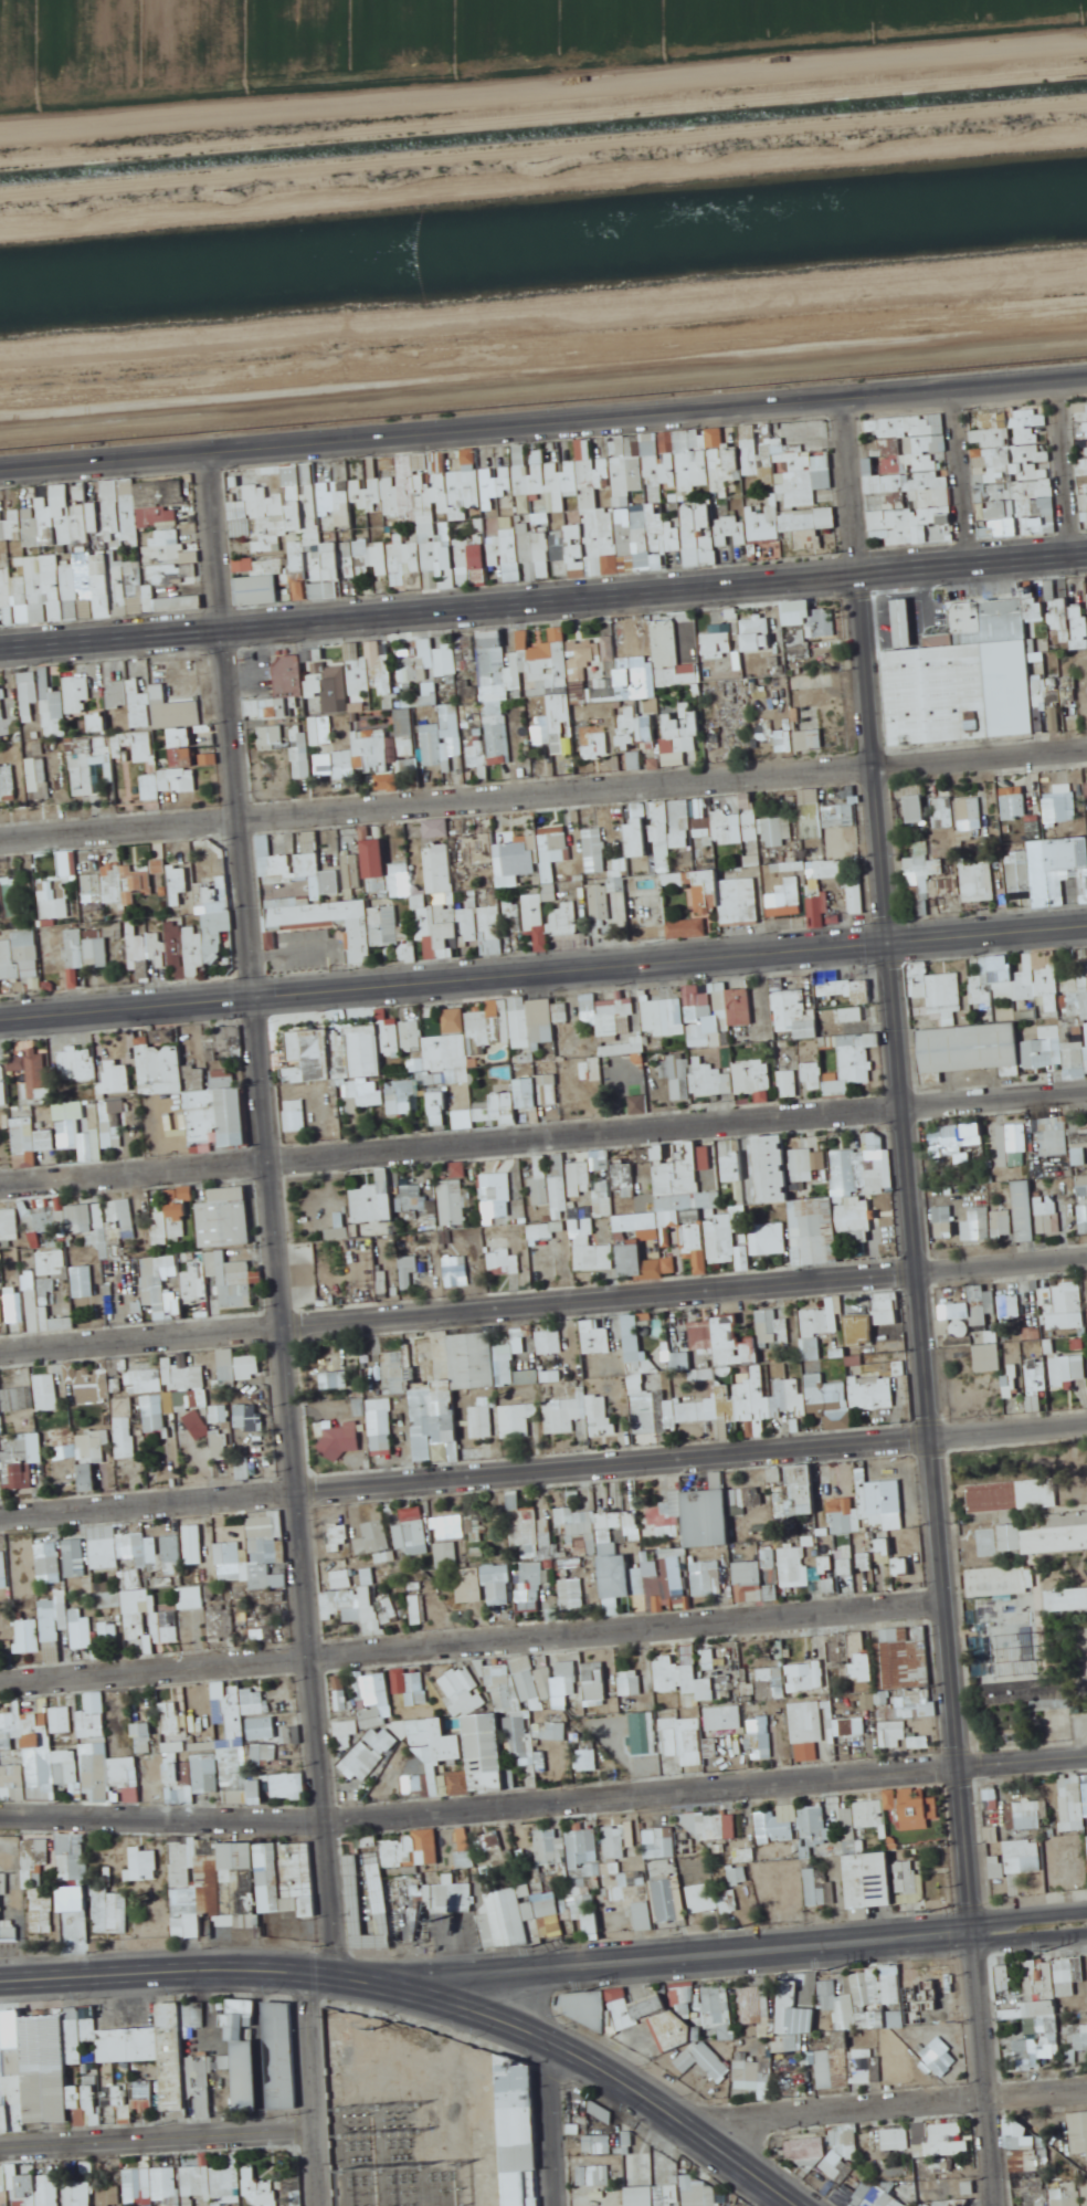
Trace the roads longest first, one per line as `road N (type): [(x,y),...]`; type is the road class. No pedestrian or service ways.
road 1 (residential): [(841,399),(947,1598),(990,2205)]
road 2 (residential): [(208,452),(337,1948),(314,1984)]
road 3 (residential): [(0,837),(1086,744)]
road 4 (residential): [(0,158),(1086,66)]
road 5 (secondary): [(1086,923),(0,1015)]
road 6 (residential): [(0,1514),(1086,1423)]
road 7 (residential): [(0,1182),(1086,1091)]
road 8 (residential): [(0,1347),(1086,1258)]
road 9 (primary): [(1086,378),(0,466)]
road 10 (primary): [(0,641),(1086,558)]
road 11 (residential): [(0,1812),(327,1817),(1086,1752)]
road 12 (residential): [(0,1679),(947,1598)]
road 13 (tertiary): [(957,1934),(429,1982),(408,2002)]
road 14 (secondary): [(710,2133),(550,2031),(429,1982),(334,1963)]
road 15 (secondary): [(314,1984),(408,2002),(504,2035),(599,2082),(690,2144)]
road 16 (residential): [(690,2144),(772,2118),(1086,2092)]
road 17 (secondary): [(334,1963),(182,1956),(0,1966)]
road 18 (secondary): [(0,1987),(170,1977),(314,1984)]
road 19 (residential): [(313,2128),(0,2146)]
road 20 (residential): [(318,2205),(314,1984)]
road 21 (residential): [(1057,380),(1070,559)]
road 22 (residential): [(957,389),(969,568)]
road 23 (residential): [(550,2031),(558,2205)]
road 24 (tertiary): [(957,1934),(975,1947),(1086,1937)]
road 25 (tertiary): [(1086,1915),(973,1925),(957,1934)]
road 26 (secondary): [(810,2205),(710,2133)]

